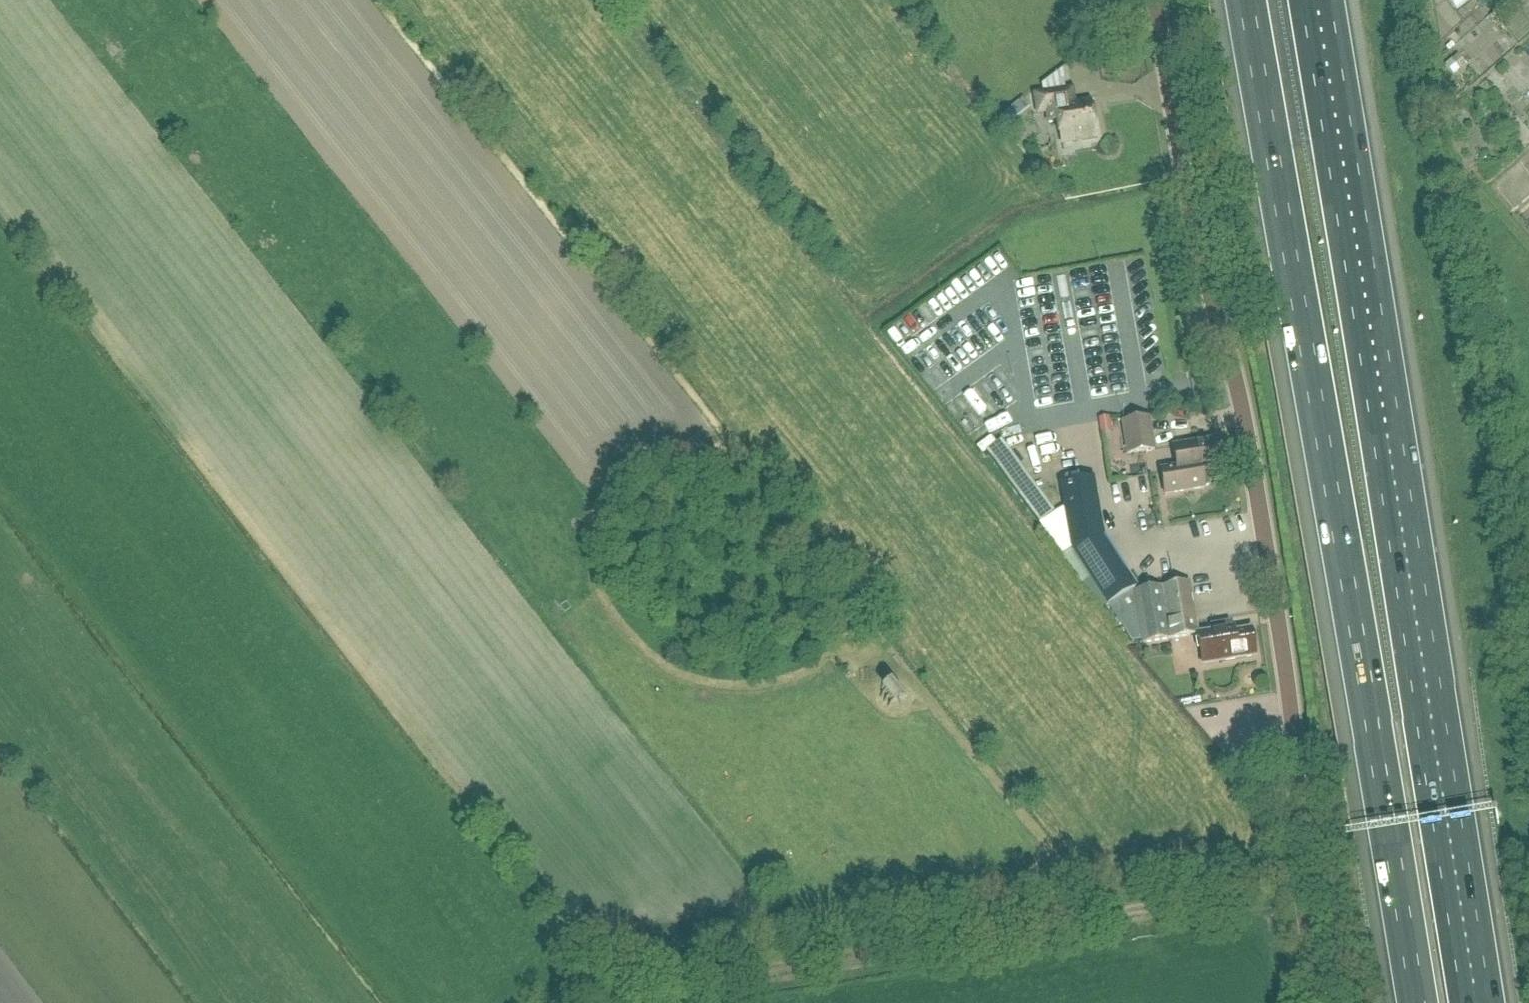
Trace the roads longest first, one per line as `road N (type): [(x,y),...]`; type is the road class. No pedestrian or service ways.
road 1 (tertiary): [(1319,1002),(1301,884),(1292,725),(1243,421),(1197,246),(1155,0)]
road 2 (motorway): [(1248,0),(1416,1002)]
road 3 (motorway): [(1477,1002),(1320,0)]
road 4 (track): [(1094,917),(587,1002)]
road 5 (track): [(897,666),(1087,890),(1094,917)]
road 6 (track): [(1301,884),(1094,917)]

